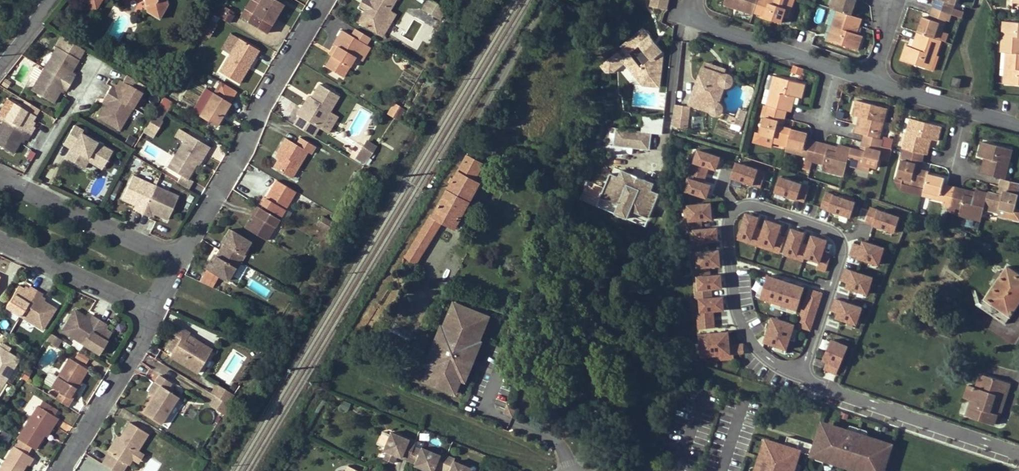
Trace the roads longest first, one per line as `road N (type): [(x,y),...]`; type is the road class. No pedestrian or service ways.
road 1 (residential): [(802,376),(841,240),(742,208),(728,225),(738,316),(756,350),(793,374)]
road 2 (residential): [(177,260),(322,0)]
road 3 (residential): [(1018,456),(802,376)]
road 4 (residential): [(177,260),(0,180)]
road 5 (residential): [(54,470),(152,310)]
road 6 (residential): [(459,156),(547,0)]
road 7 (residential): [(152,310),(0,239)]
road 8 (residential): [(691,0),(703,21),(834,67)]

